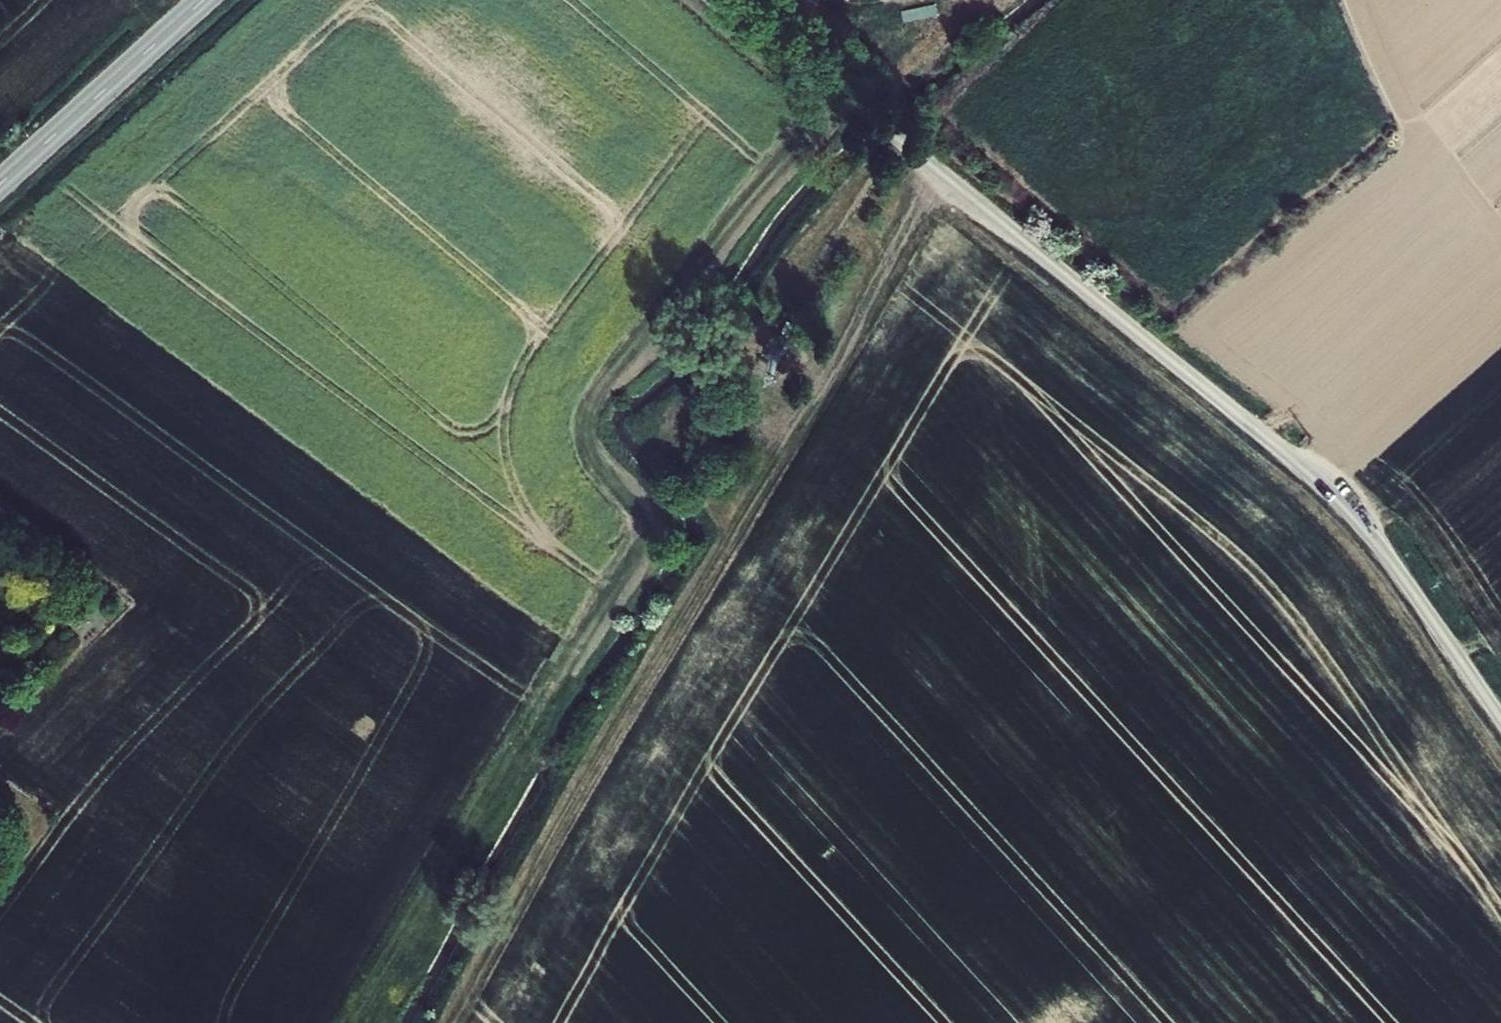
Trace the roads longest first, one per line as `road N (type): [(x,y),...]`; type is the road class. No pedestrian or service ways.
road 1 (unclassified): [(729,0),(1332,493),(1388,557),(1500,718)]
road 2 (tertiary): [(0,183),(202,0)]

